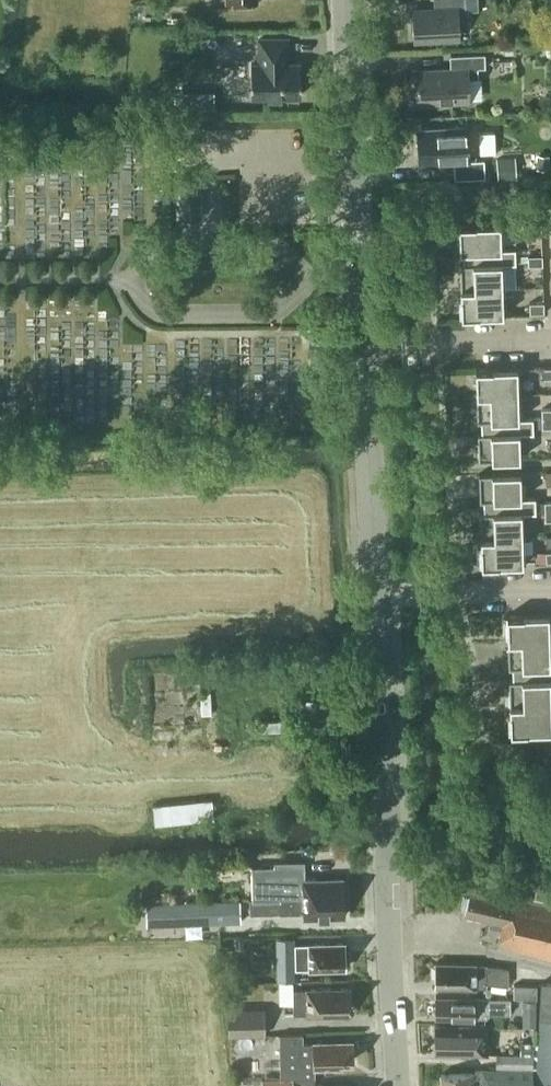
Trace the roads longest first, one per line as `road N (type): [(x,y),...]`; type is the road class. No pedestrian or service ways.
road 1 (tertiary): [(400,1085),(378,597)]
road 2 (tertiary): [(363,345),(347,0)]
road 3 (tertiary): [(378,597),(363,345)]
road 4 (residential): [(550,340),(363,345)]
road 5 (residential): [(378,597),(550,591)]

